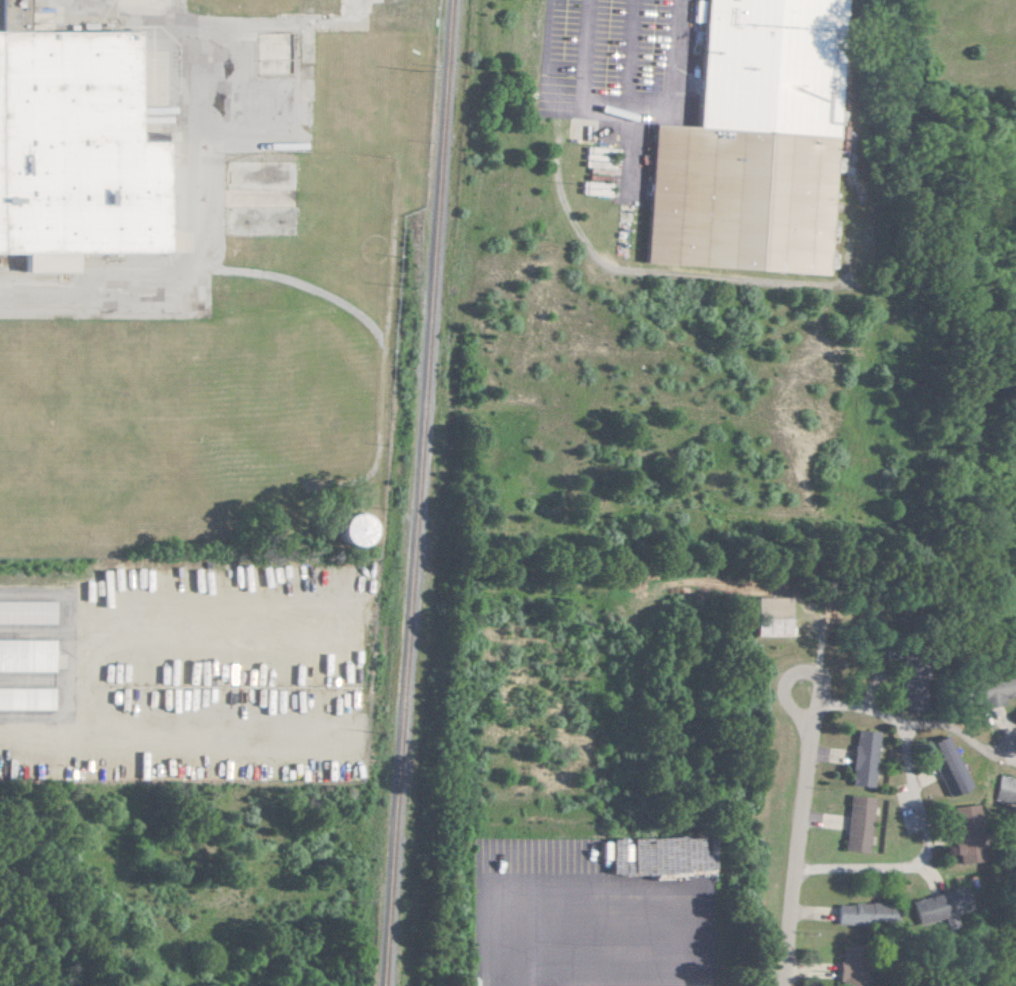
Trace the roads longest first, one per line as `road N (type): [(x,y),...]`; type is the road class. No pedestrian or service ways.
road 1 (residential): [(821,698),(897,713),(931,835),(917,860),(797,861)]
road 2 (residential): [(821,698),(786,985)]
road 3 (residential): [(821,698),(816,670),(791,666),(780,677),(790,706),(814,729)]

